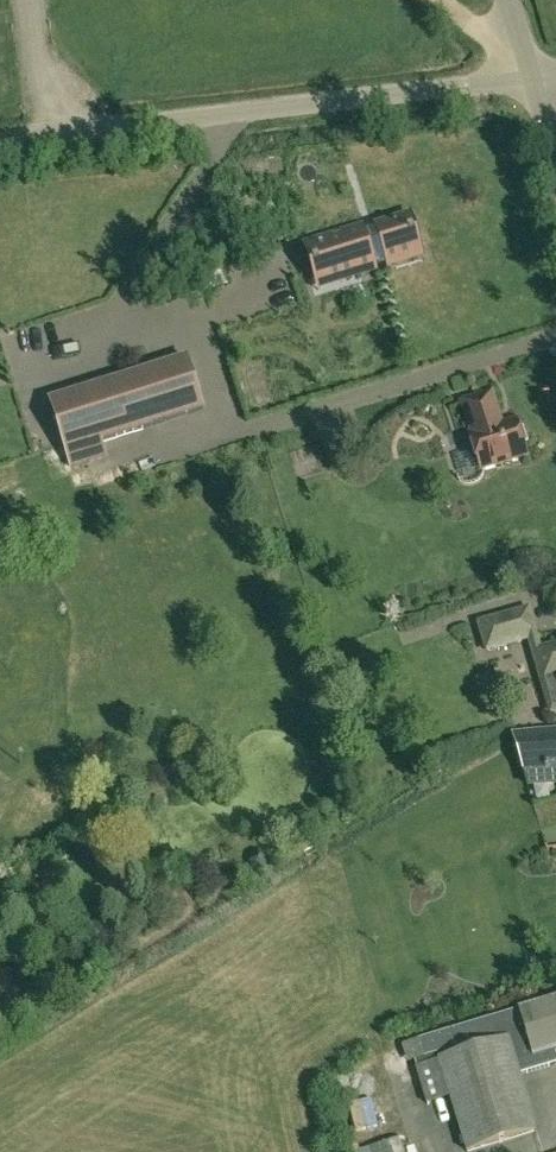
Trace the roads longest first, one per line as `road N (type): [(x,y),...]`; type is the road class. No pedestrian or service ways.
road 1 (unclassified): [(0,143),(536,80)]
road 2 (track): [(439,0),(536,80)]

